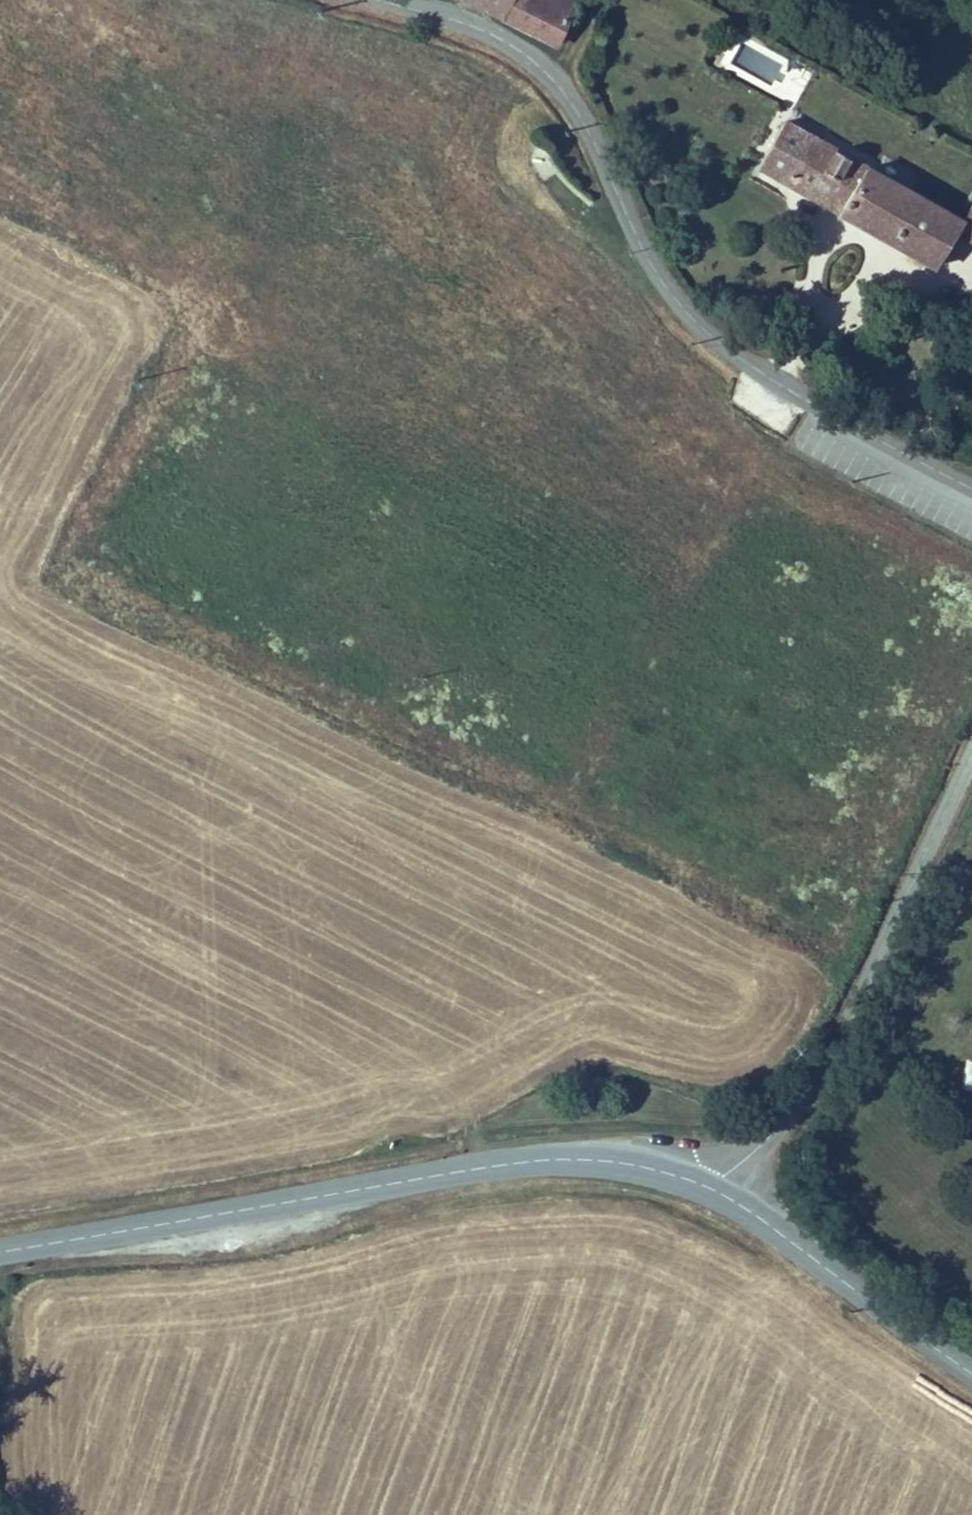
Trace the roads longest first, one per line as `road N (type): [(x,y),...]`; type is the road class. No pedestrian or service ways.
road 1 (residential): [(377,0),(465,24),(552,79),(674,297),(697,325),(809,403),(971,488)]
road 2 (tertiary): [(0,1251),(529,1162),(629,1163),(715,1190)]
road 3 (residential): [(971,763),(835,1053),(803,1100),(715,1190)]
road 4 (tertiary): [(715,1190),(971,1372)]

